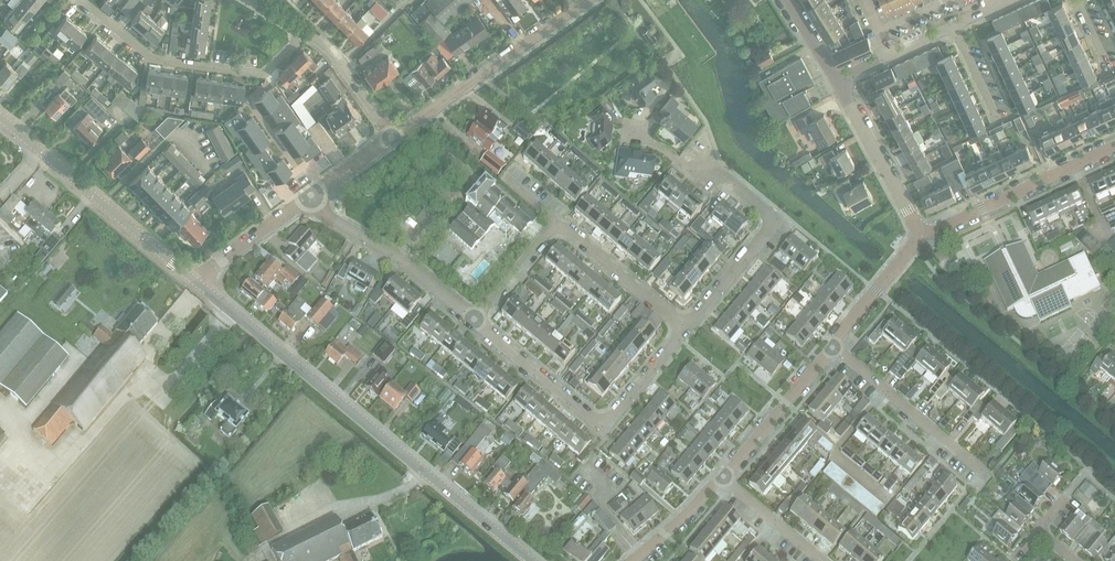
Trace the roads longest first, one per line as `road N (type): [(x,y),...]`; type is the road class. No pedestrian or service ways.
road 1 (tertiary): [(534,560),(194,281)]
road 2 (residential): [(686,330),(776,221),(721,177),(628,133)]
road 3 (residential): [(306,33),(265,74),(155,57),(86,0)]
road 4 (tertiary): [(194,281),(0,114)]
road 5 (unclassified): [(393,139),(589,0)]
road 6 (residential): [(921,233),(1114,147)]
road 7 (unclassified): [(477,320),(331,218),(313,196)]
road 8 (residential): [(991,476),(833,346)]
road 9 (residential): [(921,233),(839,80)]
road 10 (residential): [(725,475),(833,346)]
road 11 (unclassified): [(605,426),(477,320)]
road 12 (unclassified): [(686,330),(559,224)]
road 13 (unclassified): [(194,281),(313,196)]
road 14 (residential): [(833,346),(921,233)]
road 15 (residential): [(393,139),(325,44),(306,33)]
road 16 (residential): [(825,560),(725,475)]
road 17 (residential): [(839,80),(956,27)]
road 18 (unclassified): [(477,320),(559,224)]
road 19 (residential): [(632,560),(725,475)]
road 20 (residential): [(605,426),(686,330)]

